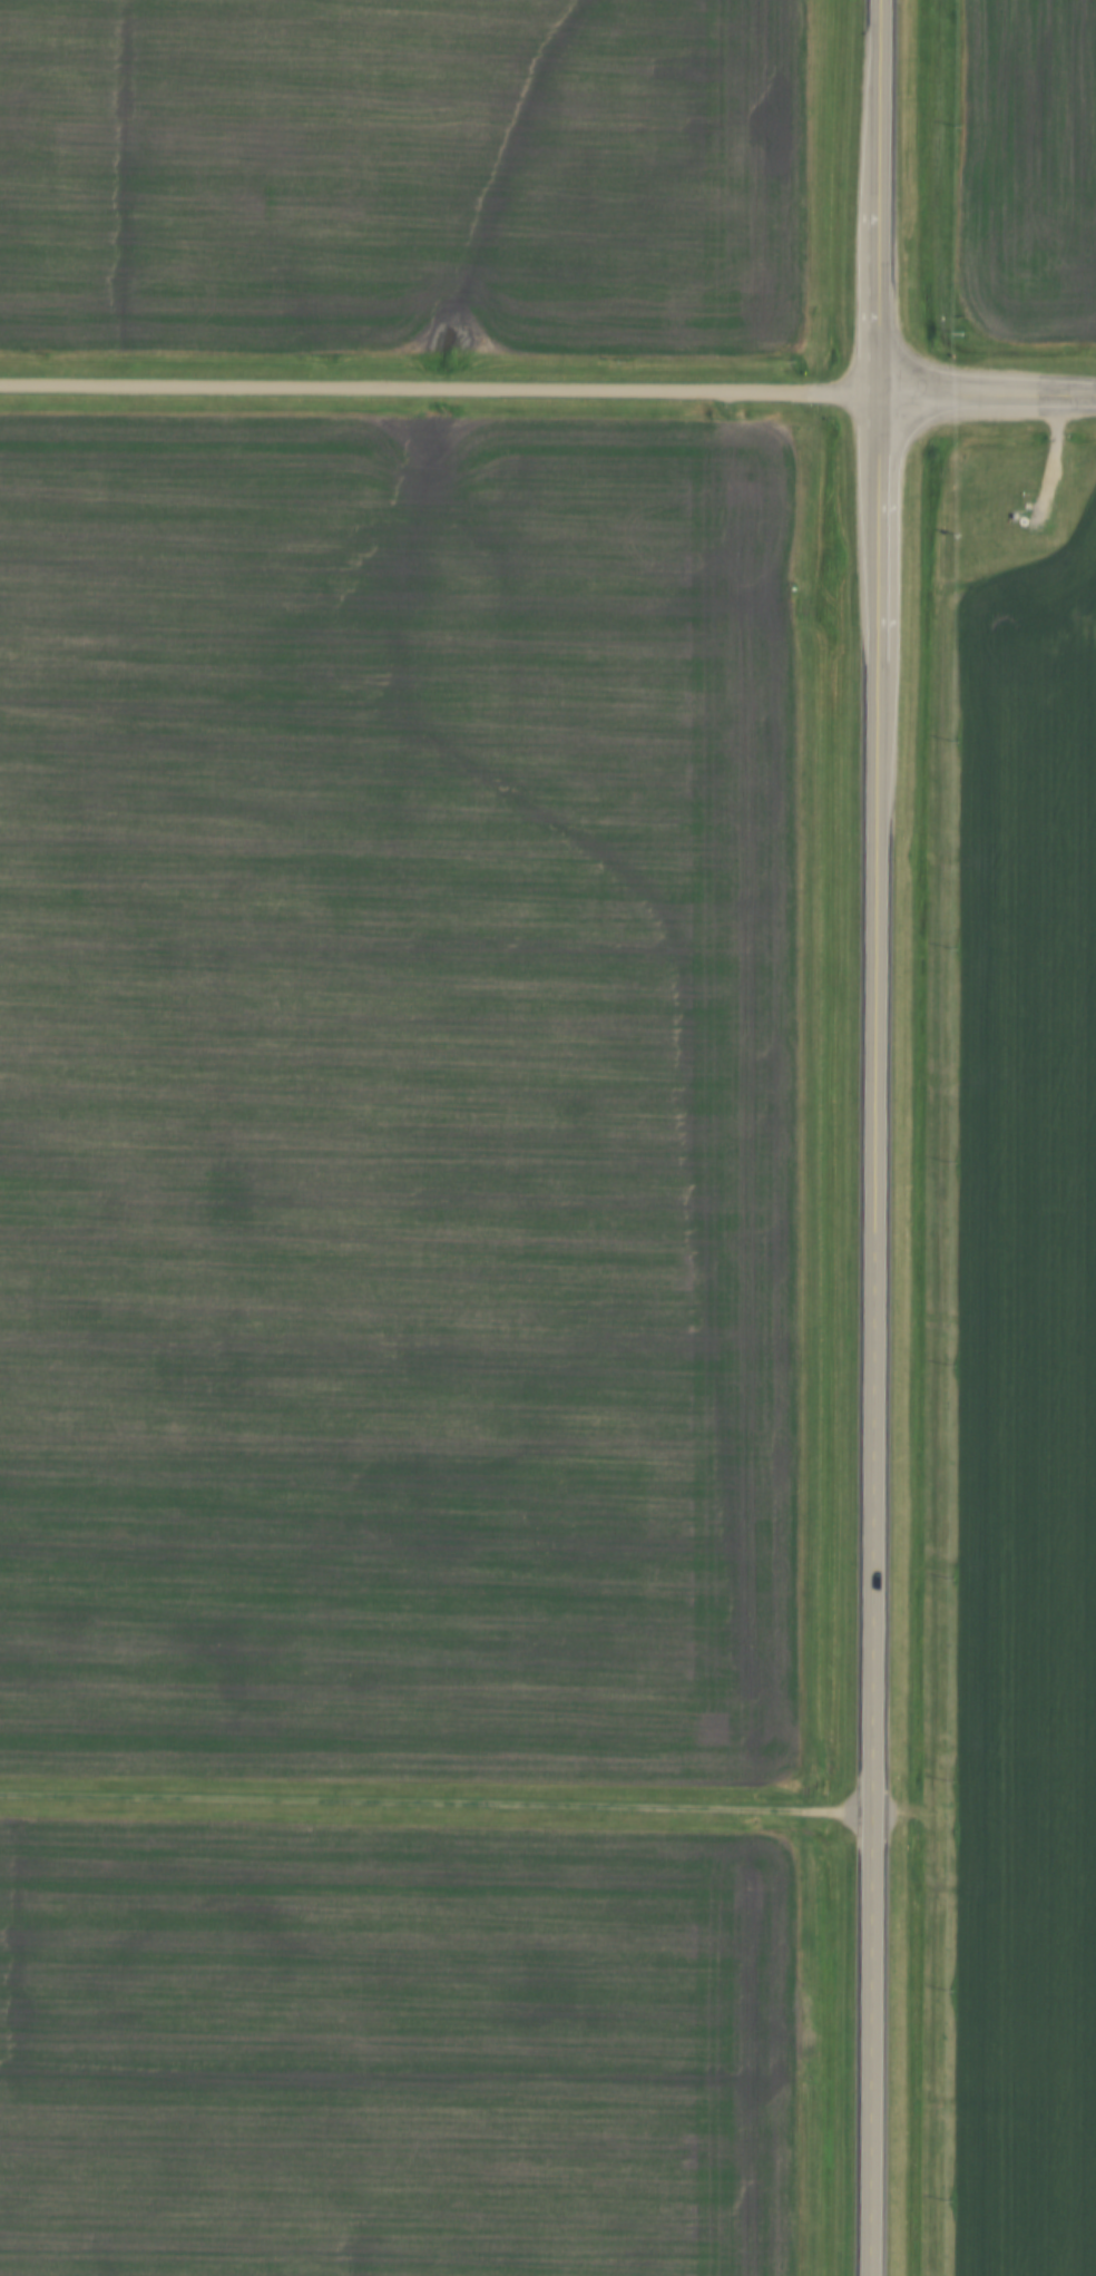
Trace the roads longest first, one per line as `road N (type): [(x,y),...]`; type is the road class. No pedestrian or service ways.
road 1 (secondary): [(878,395),(869,2275)]
road 2 (residential): [(878,395),(0,387)]
road 3 (secondary): [(880,0),(878,395)]
road 4 (tertiary): [(1095,397),(878,395)]

